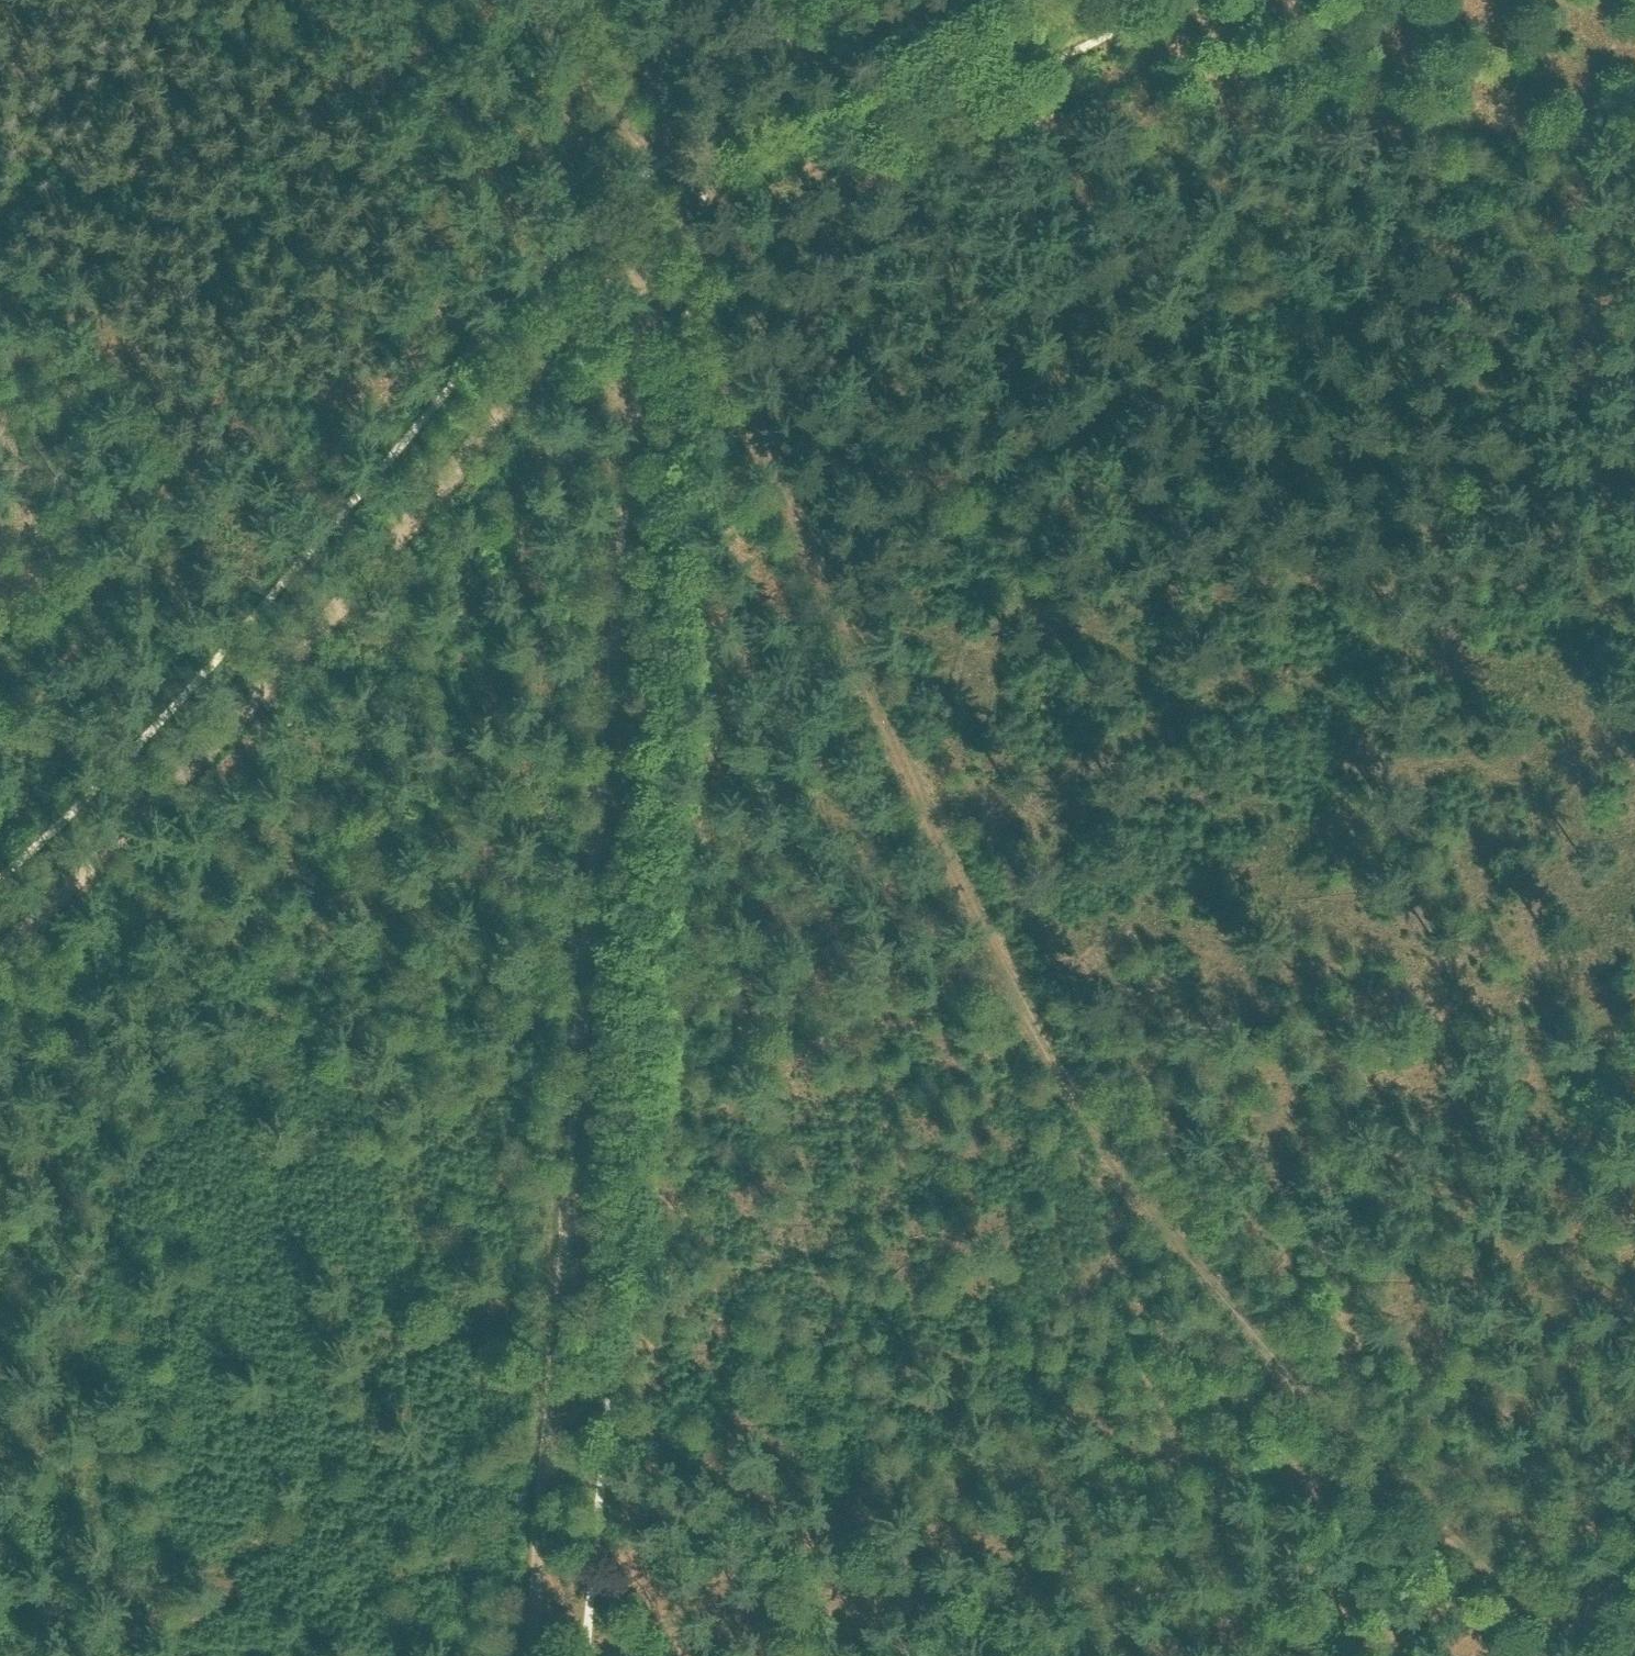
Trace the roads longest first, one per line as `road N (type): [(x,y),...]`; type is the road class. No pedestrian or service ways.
road 1 (track): [(720,196),(708,398),(953,910),(1062,1111),(1250,1343),(1561,1620)]
road 2 (track): [(648,230),(526,1655)]
road 3 (track): [(648,230),(206,740),(0,936)]
road 4 (track): [(1634,166),(1577,151),(1440,138),(1307,139),(758,194),(742,185)]
road 5 (track): [(652,186),(648,230),(1089,0)]
road 6 (track): [(535,0),(652,186)]
road 7 (track): [(666,0),(652,186)]

